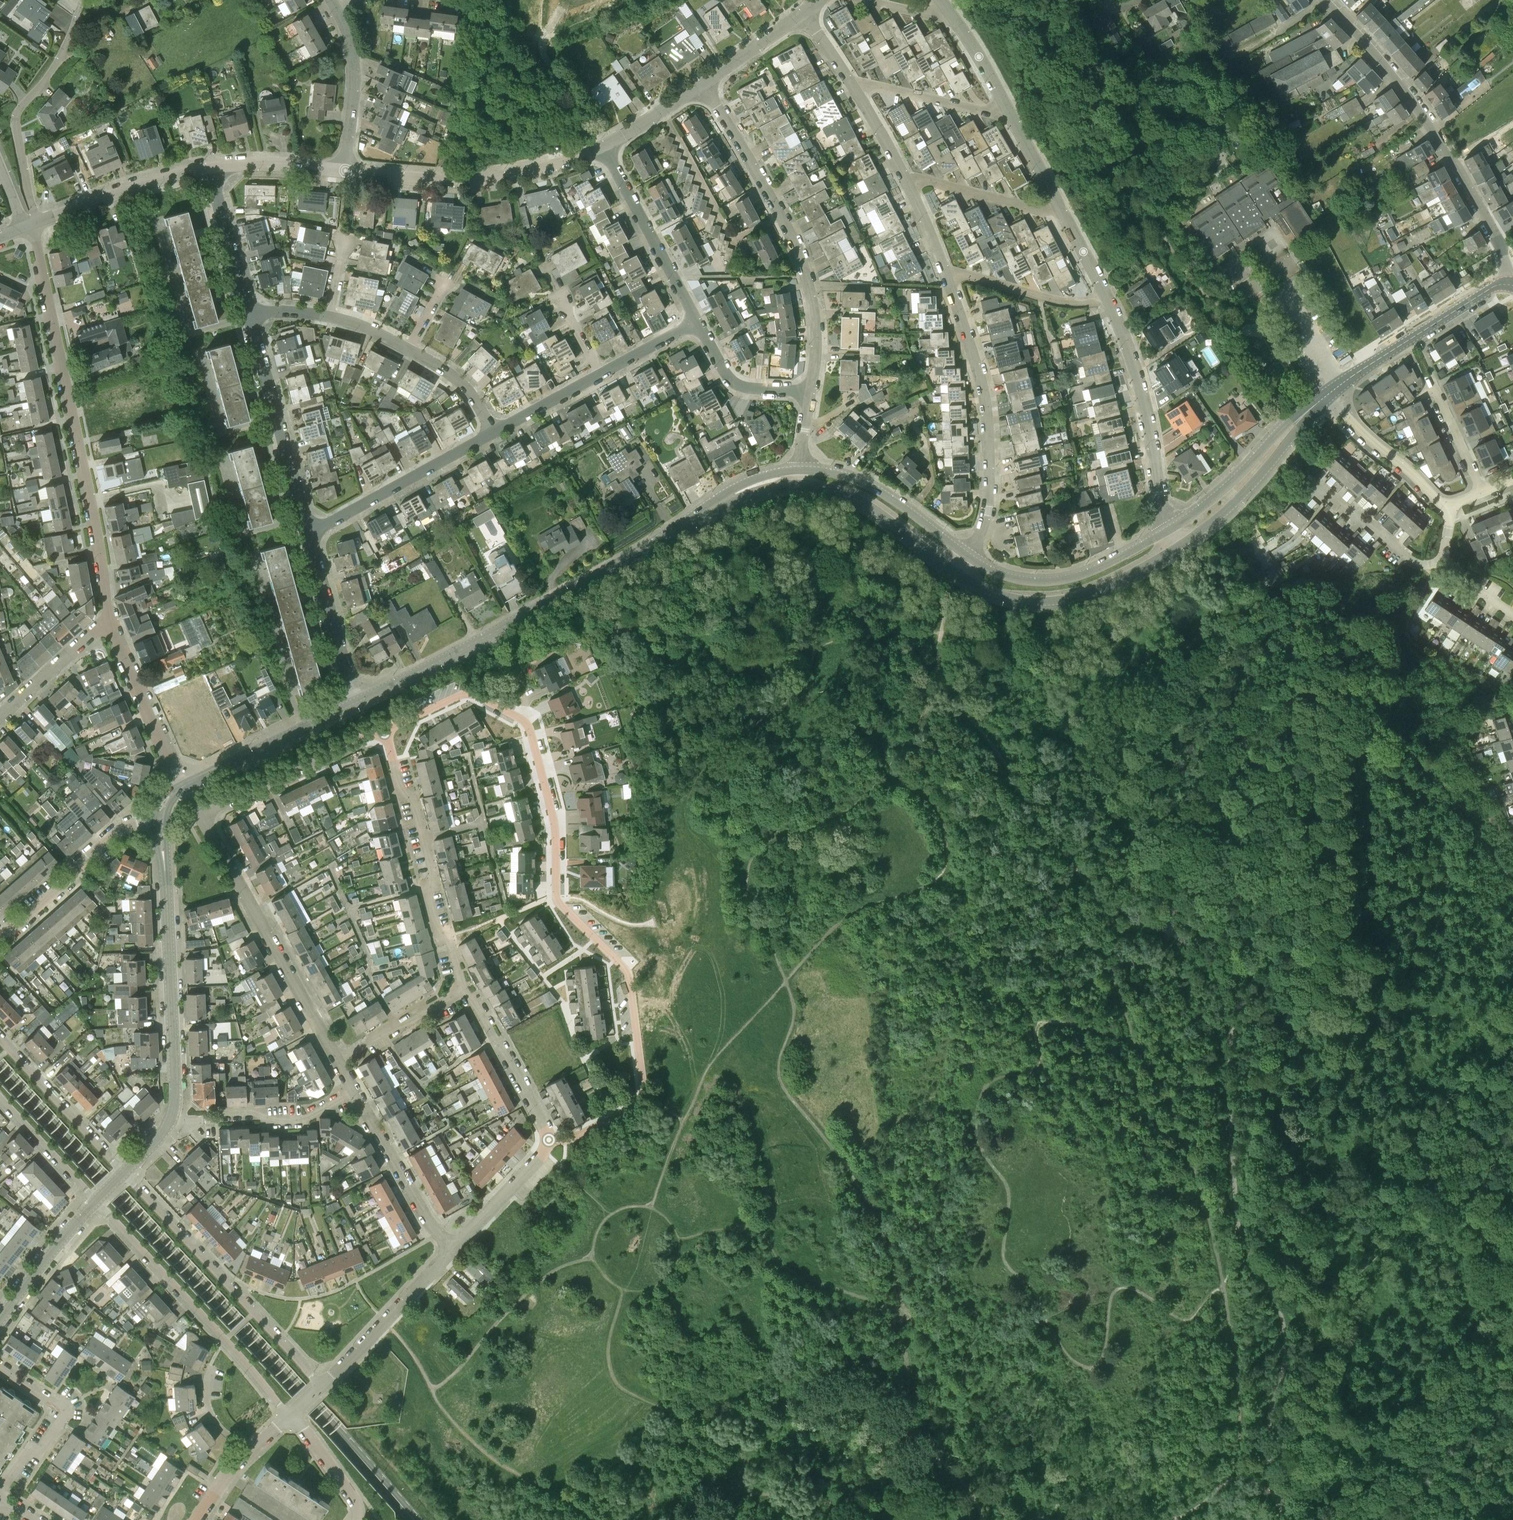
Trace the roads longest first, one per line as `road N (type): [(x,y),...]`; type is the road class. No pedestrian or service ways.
road 1 (track): [(1163,1519),(1200,1505),(1227,1477),(1237,1447),(1235,1363),(1191,1160),(1135,1044),(1109,966),(1162,952),(1183,872),(1230,755),(1262,711),(1296,689),(1417,758),(1512,882)]
road 2 (track): [(1283,1519),(1269,1423),(1287,1337),(1238,1227),(1228,996),(1179,939),(1092,889),(951,697),(938,651),(958,575)]
road 3 (residential): [(548,1139),(572,1138),(641,1098),(628,973),(557,899),(554,823),(526,723),(469,694),(384,730)]
road 4 (primary): [(414,1519),(0,1069)]
road 5 (track): [(1305,695),(1334,838),(1331,984),(1377,1006),(1465,1024),(1512,1061)]
road 6 (track): [(907,1434),(905,1310),(890,1254),(860,1186),(780,1082),(794,1012),(786,981)]
road 7 (track): [(1512,1120),(1341,1298),(1307,1437),(1279,1504)]
road 8 (track): [(786,981),(841,921),(931,886),(948,847),(932,805),(890,776),(833,816),(778,835)]
road 9 (tertiary): [(354,704),(714,506)]
road 10 (track): [(623,1290),(610,1367),(621,1387),(655,1404),(751,1417),(838,1374),(877,1385),(906,1404)]
road 11 (residential): [(110,623),(33,226)]
road 12 (track): [(1198,535),(1247,619),(1191,642),(1142,692),(1108,695),(1012,661),(993,645)]
road 13 (tertiary): [(1512,281),(1418,104),(1325,0)]
road 14 (residential): [(811,391),(815,315),(795,245),(703,83)]
road 15 (track): [(606,1519),(480,1448),(437,1402),(416,1358),(385,1321)]
road 16 (tertiary): [(170,1120),(159,818)]
road 17 (residential): [(322,1385),(123,1173)]
road 18 (residential): [(95,1201),(291,1414)]
road 19 (residential): [(969,555),(986,512),(989,428),(946,277)]
road 20 (residential): [(462,992),(450,945),(435,929),(427,895),(435,876),(414,800),(400,789),(384,730)]
road 21 (residential): [(339,1059),(200,816)]
road 22 (track): [(1058,677),(1100,857),(1139,885),(1178,890)]
road 23 (track): [(652,1209),(704,1074),(786,981)]
road 24 (residential): [(345,170),(476,180),(550,167),(602,147)]
road 25 (track): [(907,1434),(891,1466),(844,1500),(744,1493),(703,1519)]
road 26 (residential): [(1167,530),(1144,400),(1107,297)]
road 27 (tertiary): [(958,575),(1010,600),(1061,602),(1178,548)]
road 28 (residential): [(35,225),(16,115),(54,67),(78,9)]
road 29 (residential): [(308,534),(248,313)]
road 30 (tertiary): [(1326,396),(1512,281)]
road 31 (tertiary): [(1167,530),(1062,579),(1008,576),(969,555)]
road 32 (track): [(432,1388),(551,1272),(594,1257)]
road 33 (residential): [(308,534),(493,432)]
road 34 (residential): [(0,936),(71,881),(74,866),(117,830),(159,818)]
road 35 (residential): [(200,816),(384,730)]
road 36 (residential): [(697,321),(602,147)]
road 37 (residential): [(170,1120),(257,1112),(267,1120),(307,1118),(355,1091)]
road 38 (tertiary): [(1178,548),(1261,475),(1311,409)]
road 39 (tertiary): [(969,555),(871,485),(800,469)]
road 40 (unclassified): [(322,1385),(454,1248)]
road 41 (tertiary): [(184,786),(354,704)]
road 42 (tertiary): [(1311,409),(1167,530)]
road 43 (residential): [(454,1248),(427,1219),(355,1091)]
road 44 (tertiary): [(800,485),(863,503),(958,575)]
road 45 (residential): [(35,225),(208,166)]
road 46 (residential): [(123,1173),(0,1040)]
road 47 (residential): [(0,1493),(64,1413),(0,1368)]
road 48 (residential): [(184,786),(110,623)]
road 49 (residential): [(354,704),(308,534)]
road 50 (residential): [(548,1139),(501,1044),(462,992)]
road 51 (unclassified): [(1451,505),(1326,396)]
road 52 (residential): [(1107,297),(1064,303),(946,277)]
road 53 (residential): [(337,10),(355,73),(345,170)]
road 54 (residential): [(1064,215),(908,179)]
road 55 (residential): [(1444,560),(1410,559),(1315,482)]
road 56 (residential): [(1008,109),(990,112),(856,86)]
road 57 (tertiary): [(0,1322),(95,1201)]
road 58 (residential): [(248,313),(208,166)]
road 59 (residential): [(811,391),(736,384),(697,321)]
road 60 (residential): [(0,716),(110,623)]
road 61 (unclassified): [(454,1248),(548,1139)]
road 62 (residential): [(0,1098),(95,1201)]
road 63 (residential): [(339,1059),(462,992)]
road 64 (residential): [(208,166),(345,170)]
road 65 (residential): [(1482,492),(1429,377)]
road 66 (residential): [(358,1519),(354,1501),(291,1414)]
road 67 (residential): [(703,83),(803,12)]
road 68 (residential): [(493,432),(600,373)]
road 69 (residential): [(493,432),(459,381),(409,350)]
road 70 (residential): [(1064,215),(1008,109)]

